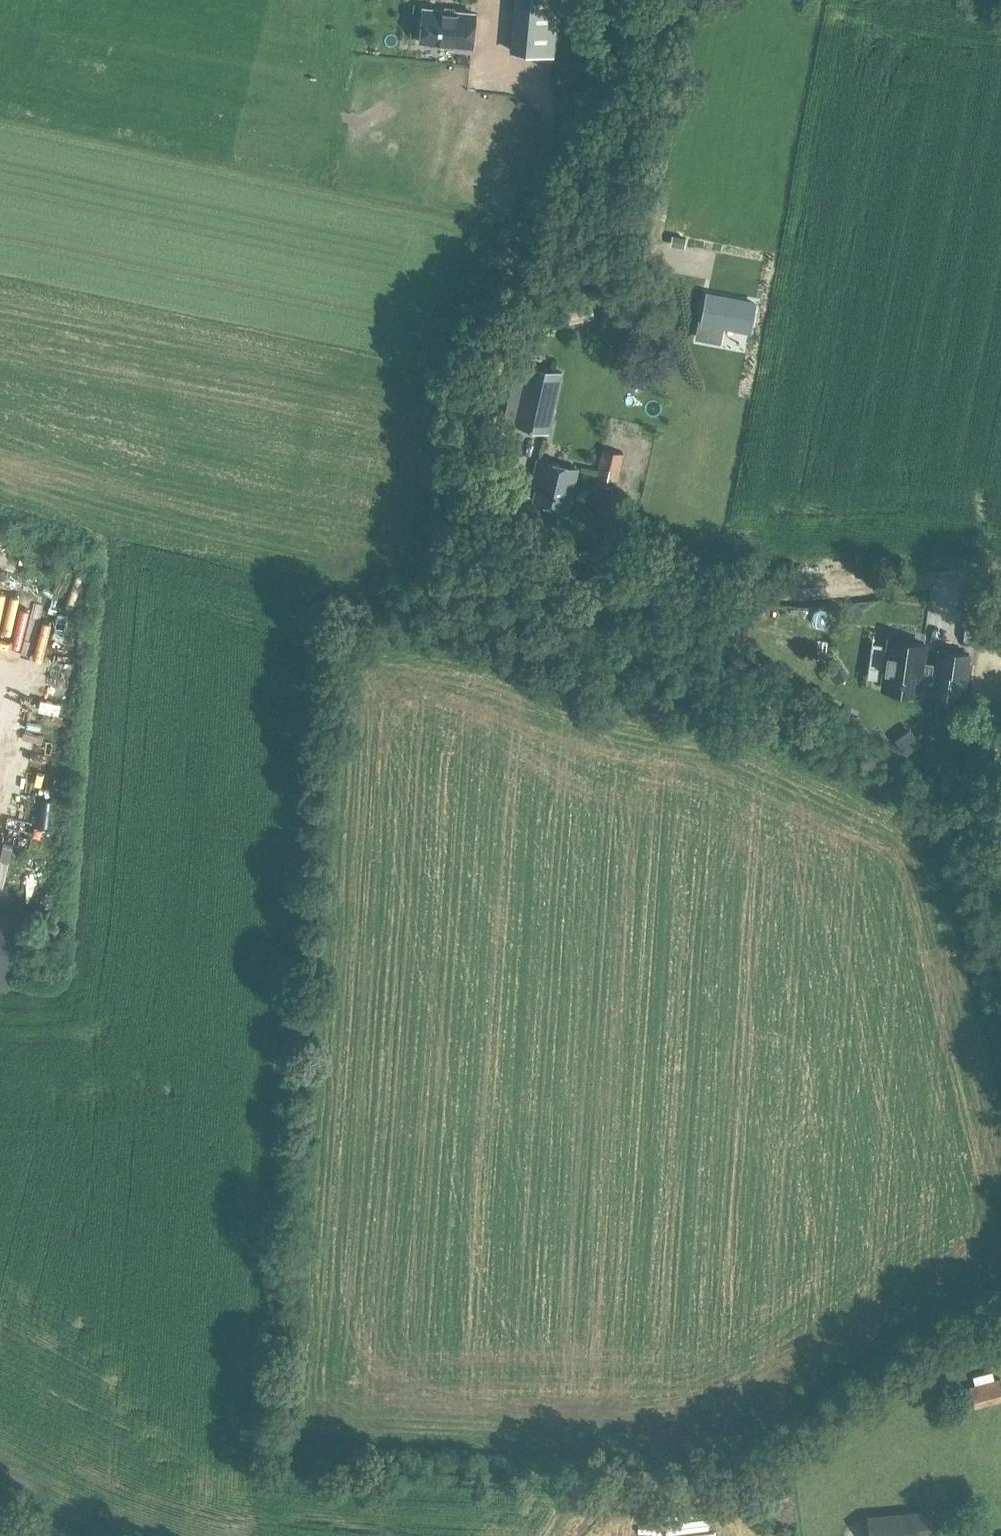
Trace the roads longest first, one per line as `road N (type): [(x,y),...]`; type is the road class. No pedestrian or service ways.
road 1 (track): [(520,550),(694,600),(1000,586)]

